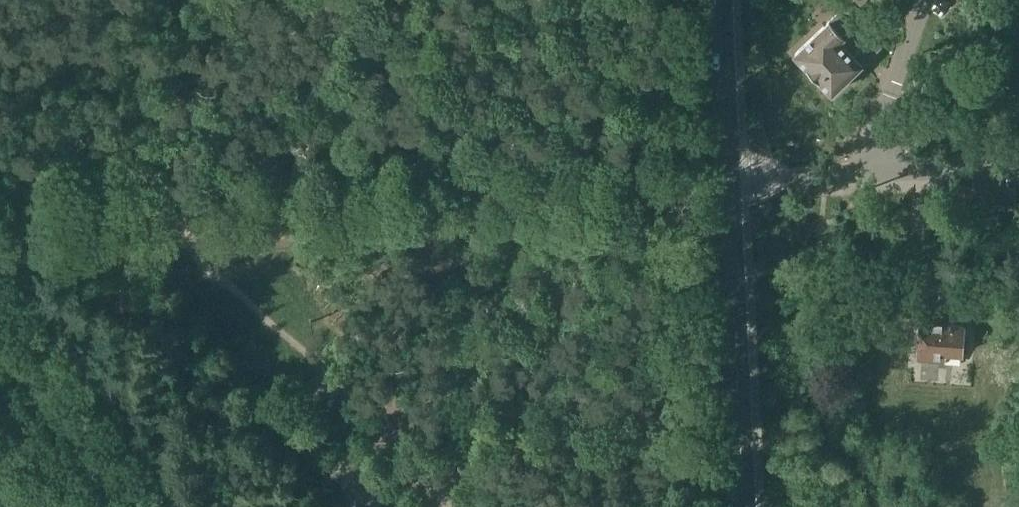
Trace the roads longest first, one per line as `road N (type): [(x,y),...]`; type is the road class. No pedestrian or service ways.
road 1 (track): [(184,208),(730,176)]
road 2 (secondary): [(745,506),(720,0)]
road 3 (secondary): [(144,506),(0,344)]

